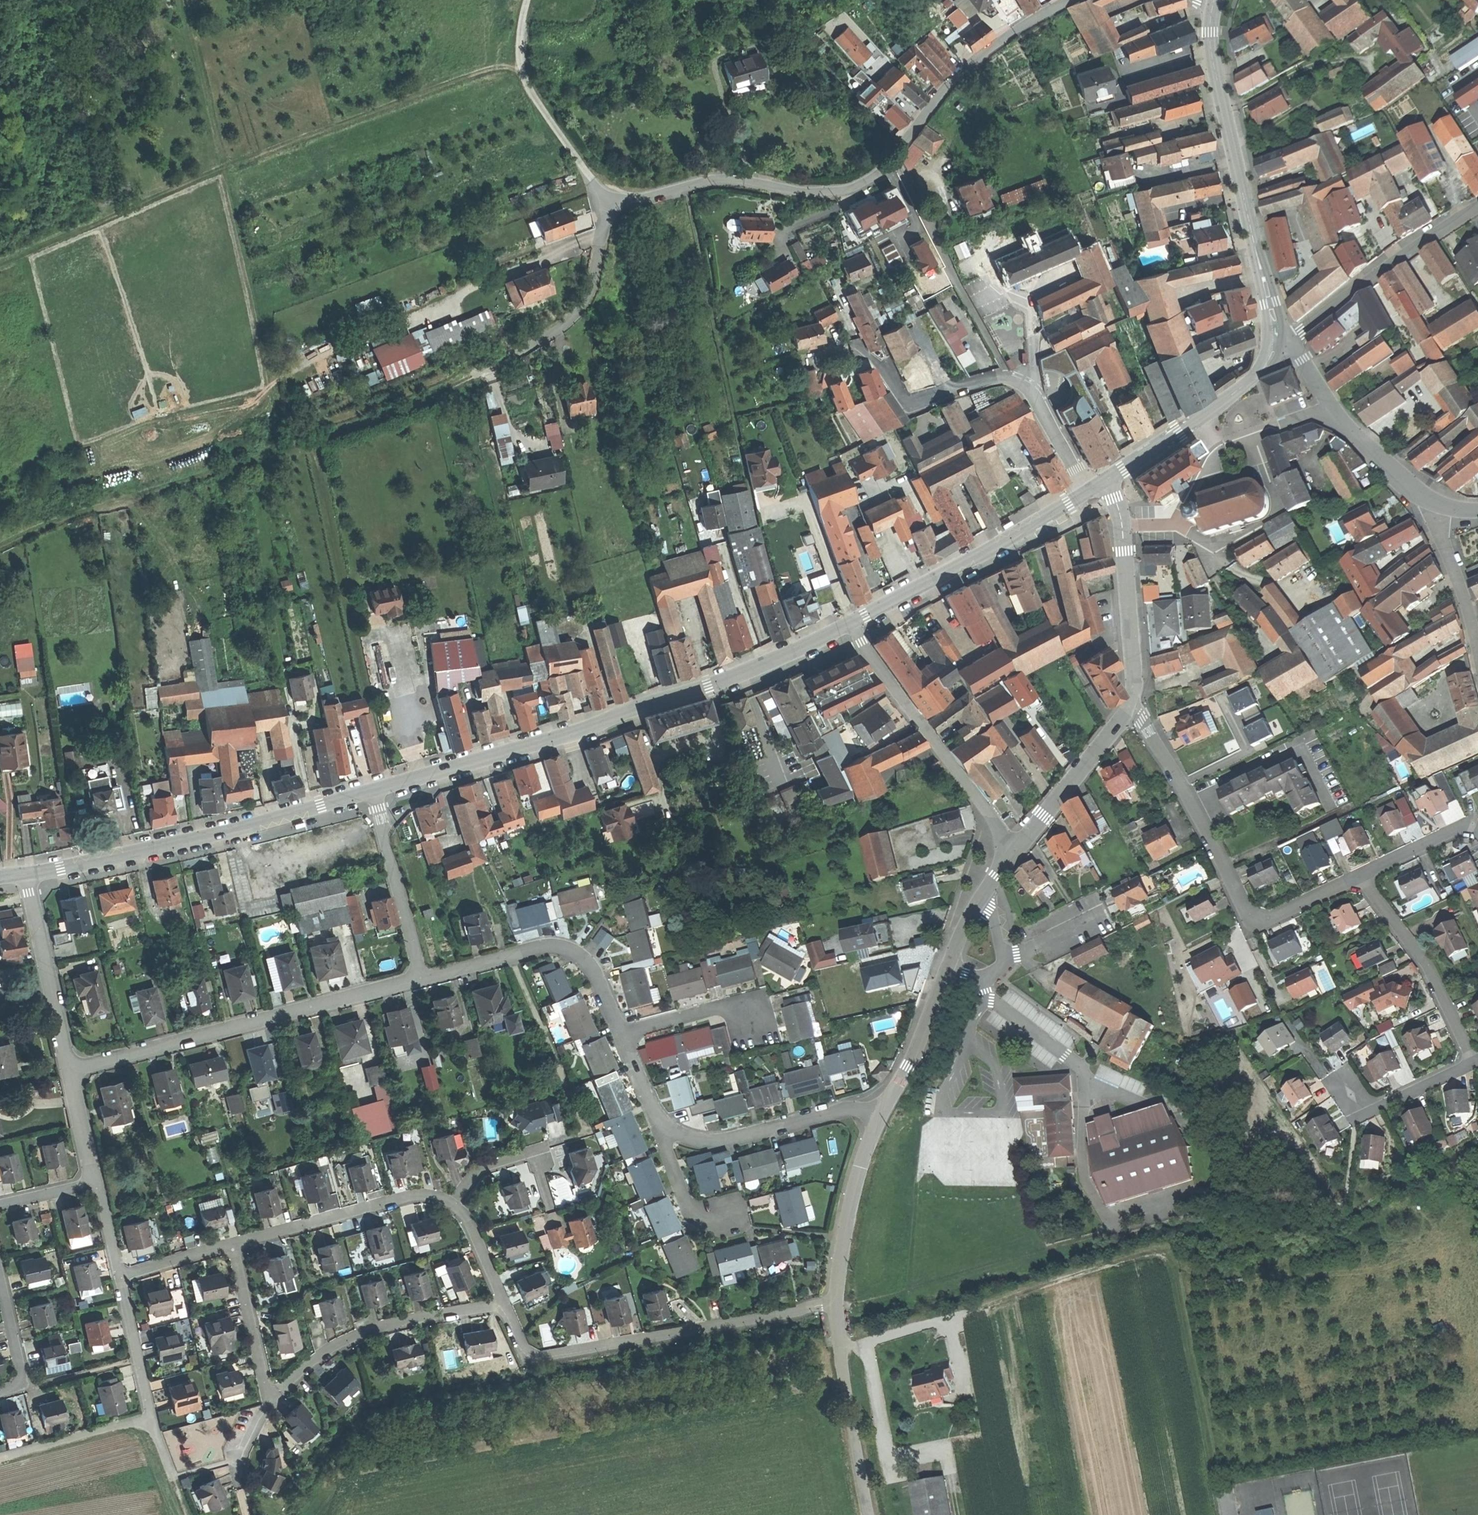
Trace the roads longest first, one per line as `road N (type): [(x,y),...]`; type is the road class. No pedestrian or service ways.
road 1 (track): [(294,445),(225,169),(496,68),(524,71)]
road 2 (residential): [(1066,0),(962,70),(895,156),(862,183),(826,191),(727,179),(605,198)]
road 3 (track): [(0,545),(407,406),(494,367)]
road 4 (tertiary): [(852,625),(574,733),(374,790)]
road 5 (track): [(949,1320),(1138,1254),(1168,1254),(1222,1494)]
road 6 (residential): [(836,1306),(545,1359),(524,1356),(502,1305)]
road 7 (residential): [(421,979),(72,1071)]
road 8 (residential): [(1358,879),(1265,921),(1247,918),(1195,808),(1131,709)]
road 9 (tertiary): [(374,790),(222,833),(26,870)]
road 10 (tertiary): [(1213,5),(1212,53),(1275,343)]
road 11 (residential): [(852,625),(878,671),(1015,850)]
road 12 (tertiary): [(1088,492),(852,625)]
road 13 (residential): [(421,979),(550,946),(572,950),(590,963),(622,1032)]
road 14 (residential): [(502,1305),(360,1334),(317,1358),(275,1399)]
road 15 (residential): [(1477,210),(1405,249),(1300,334),(1275,343)]
road 16 (track): [(225,169),(0,261)]
road 17 (residential): [(949,965),(978,980),(992,1002),(1066,1057),(1092,1090),(1129,1104)]
road 18 (residential): [(453,1206),(433,1197),(401,1199),(233,1245)]
road 19 (unclassified): [(605,198),(524,71),(529,0)]
road 20 (residential): [(664,1130),(719,1142),(839,1110),(879,1116)]
road 21 (residential): [(494,367),(557,331),(581,305),(607,229),(605,198)]
road 22 (residential): [(1470,1063),(1425,964),(1358,879)]
road 23 (residential): [(26,870),(72,1071)]
road 24 (tertiary): [(879,1116),(850,1200),(836,1306)]
road 25 (residential): [(374,790),(421,979)]
road 26 (tertiary): [(1122,526),(1138,689),(1131,709)]
road 27 (tertiary): [(1131,709),(1015,850)]
road 28 (track): [(225,169),(185,0)]
road 29 (tertiary): [(949,965),(879,1116)]
road 30 (tertiary): [(842,1352),(870,1514)]
road 31 (residential): [(275,1399),(266,1388),(233,1245)]
road 32 (residential): [(453,1206),(478,1169),(588,1132)]
road 33 (residential): [(1009,379),(910,404),(882,365)]
road 34 (residential): [(1333,409),(1412,492),(1442,509)]
road 35 (residential): [(622,1032),(746,1003),(754,1021)]
road 36 (residential): [(120,1277),(151,1416)]
road 37 (residential): [(1009,379),(1033,390),(1088,492)]
road 38 (residential): [(1442,509),(1477,643)]
road 39 (residential): [(1219,453),(1174,525),(1122,526)]
road 40 (residential): [(1470,1063),(1372,1108),(1349,1094)]
road 41 (tertiary): [(1015,850),(983,893),(949,965)]
road 42 (residential): [(1358,879),(1477,828)]
road 43 (residential): [(664,1130),(685,1202),(708,1220),(732,1219)]
road 44 (residential): [(1333,409),(1219,453)]

